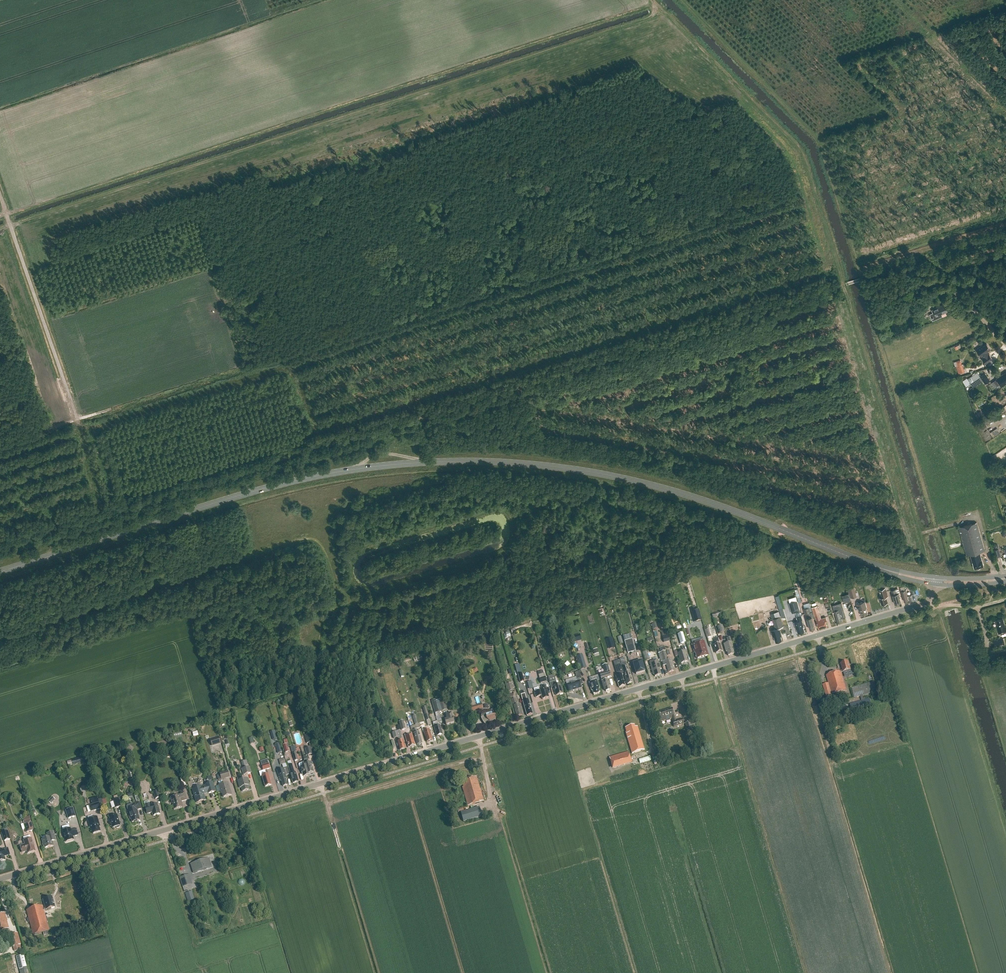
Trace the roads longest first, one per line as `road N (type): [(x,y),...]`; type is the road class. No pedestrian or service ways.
road 1 (tertiary): [(0,879),(928,601)]
road 2 (primary): [(0,572),(311,477),(493,462),(634,480),(934,581)]
road 3 (track): [(112,513),(844,284)]
road 4 (track): [(0,638),(314,539),(338,594),(317,665),(320,727),(334,779)]
road 5 (track): [(1005,237),(861,279)]

